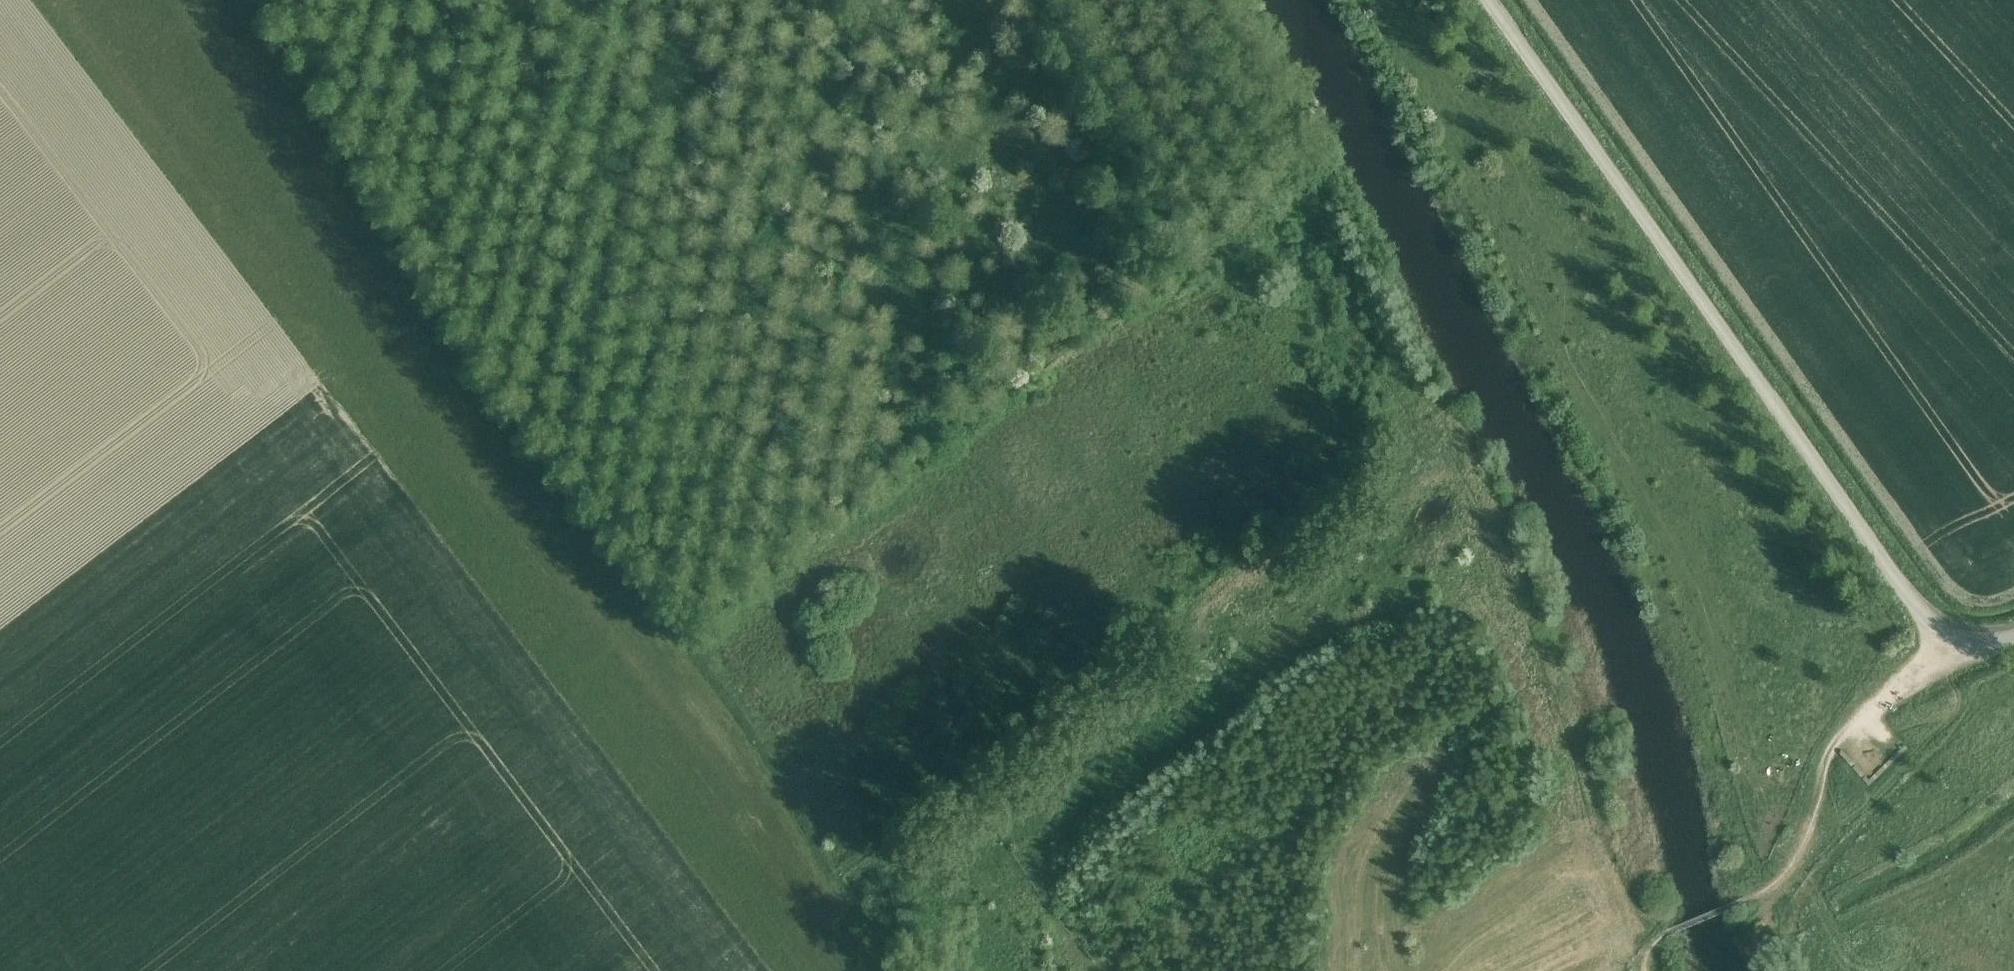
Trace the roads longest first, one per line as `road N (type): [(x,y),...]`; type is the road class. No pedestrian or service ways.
road 1 (unclassified): [(2013,636),(1950,636),(1920,611),(1488,0)]
road 2 (track): [(1950,636),(1930,670),(1848,725),(1828,753),(1818,816),(1784,878),(1665,931),(1647,956),(1649,970)]

